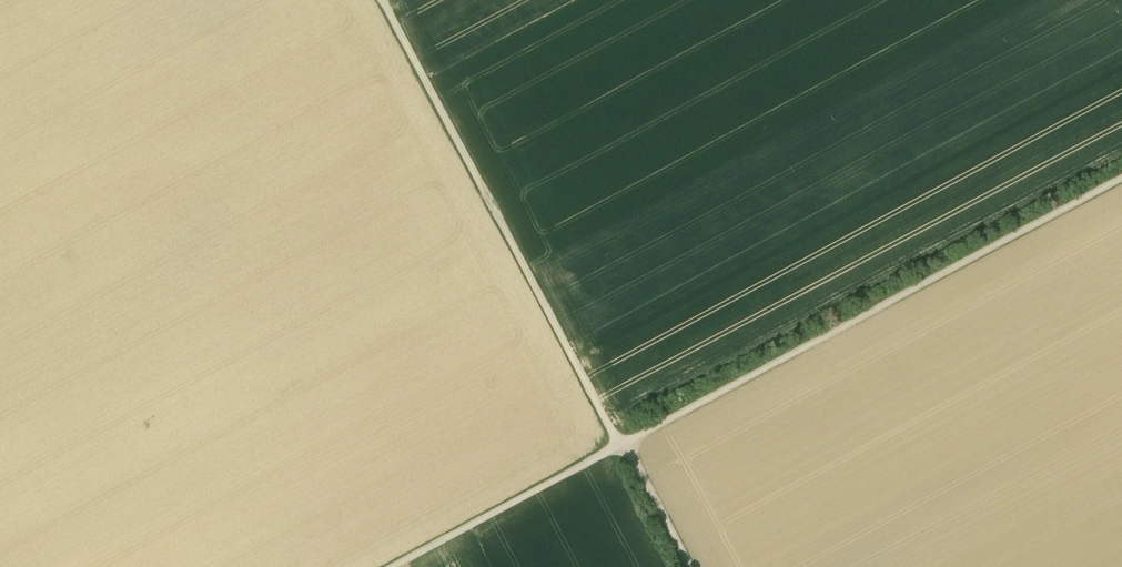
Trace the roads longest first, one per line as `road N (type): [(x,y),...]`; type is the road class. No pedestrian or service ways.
road 1 (track): [(1121,176),(393,566)]
road 2 (track): [(385,0),(686,566)]

